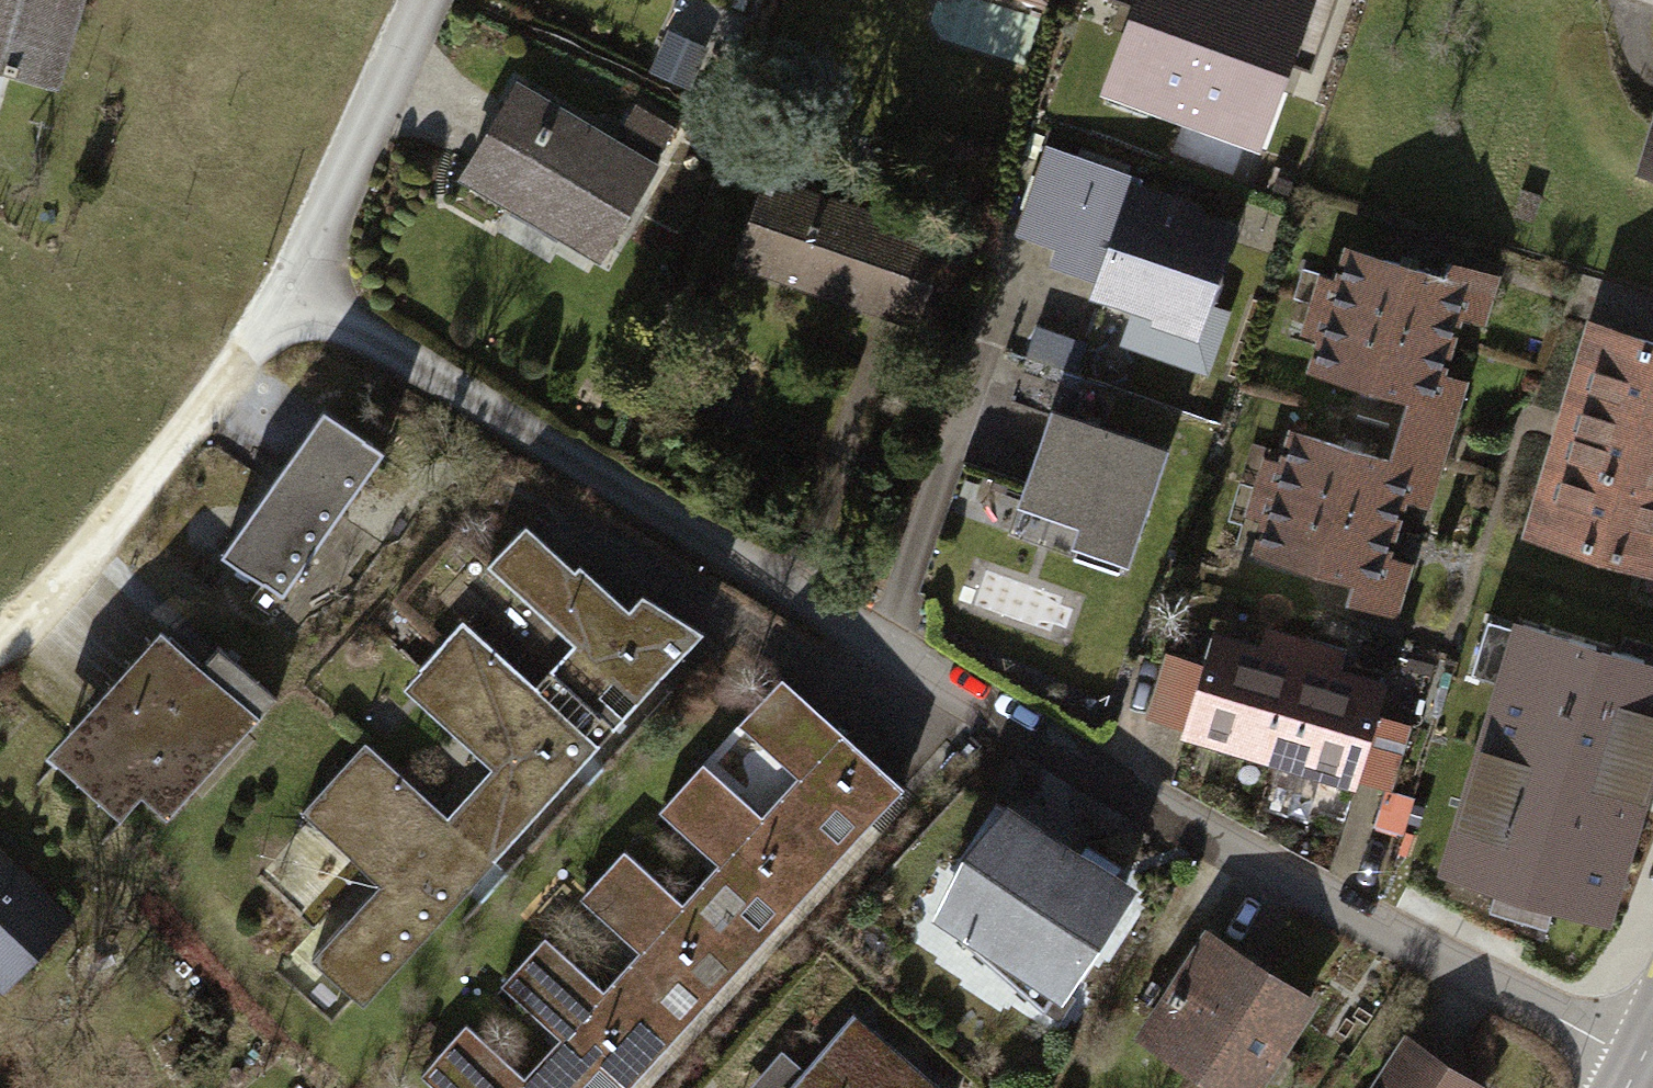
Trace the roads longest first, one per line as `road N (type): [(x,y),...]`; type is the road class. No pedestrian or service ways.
road 1 (residential): [(294,293),(1270,868),(1641,1062)]
road 2 (residential): [(0,646),(92,553),(294,293)]
road 3 (residential): [(294,293),(426,0)]

